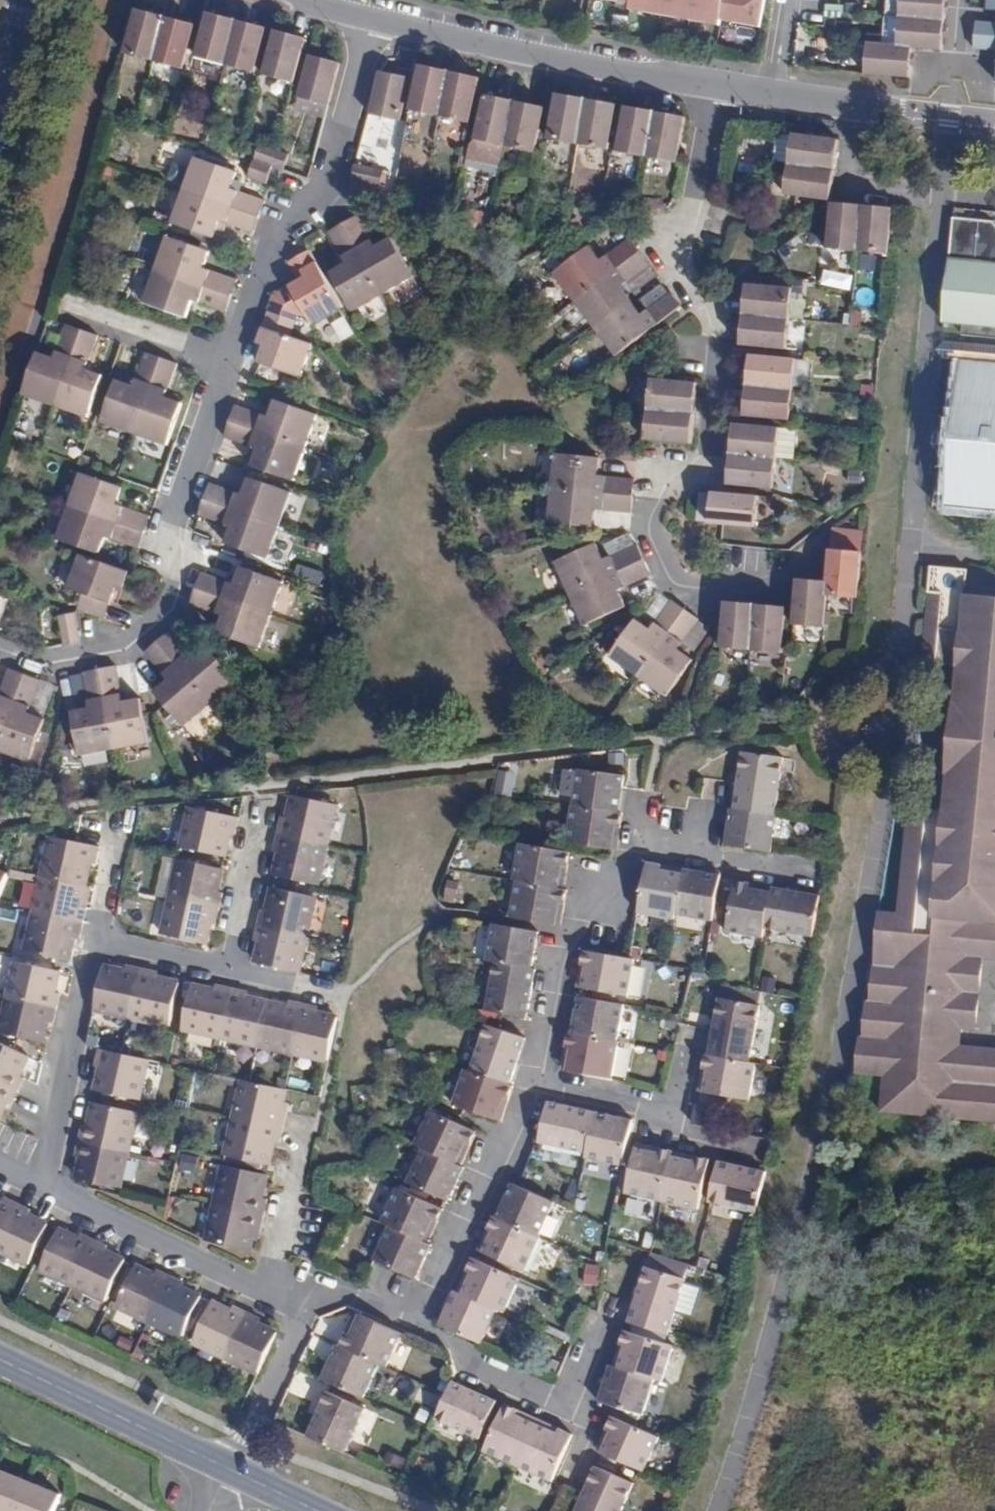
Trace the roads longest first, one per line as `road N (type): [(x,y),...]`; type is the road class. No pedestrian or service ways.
road 1 (residential): [(713,84),(677,261),(706,301),(718,336),(709,454),(674,480),(650,516),(649,536),(682,587),(761,585)]
road 2 (residential): [(0,648),(42,664),(125,648),(162,615),(176,583),(180,499),(229,361)]
road 3 (residential): [(229,361),(268,248),(325,178),(374,14)]
road 4 (residential): [(374,14),(713,84)]
road 5 (residential): [(532,1083),(575,935),(641,846),(698,834)]
road 6 (residential): [(418,1320),(532,1083)]
road 7 (unclassified): [(0,1358),(230,1468)]
road 8 (residential): [(604,1326),(581,1386),(559,1399),(479,1368),(458,1342),(418,1320)]
road 9 (residential): [(42,1186),(267,1293)]
road 10 (residential): [(42,1186),(92,942)]
road 11 (residential): [(532,1083),(643,1105),(673,1132),(754,1150)]
road 12 (residential): [(771,93),(994,121)]
road 13 (residential): [(230,1468),(304,1311)]
road 14 (residential): [(227,970),(261,805)]
road 15 (residential): [(267,1293),(300,1139)]
road 16 (residential): [(229,361),(92,314)]
road 17 (residential): [(92,942),(227,970)]
road 18 (residential): [(304,1311),(319,1297),(348,1294),(418,1320)]

